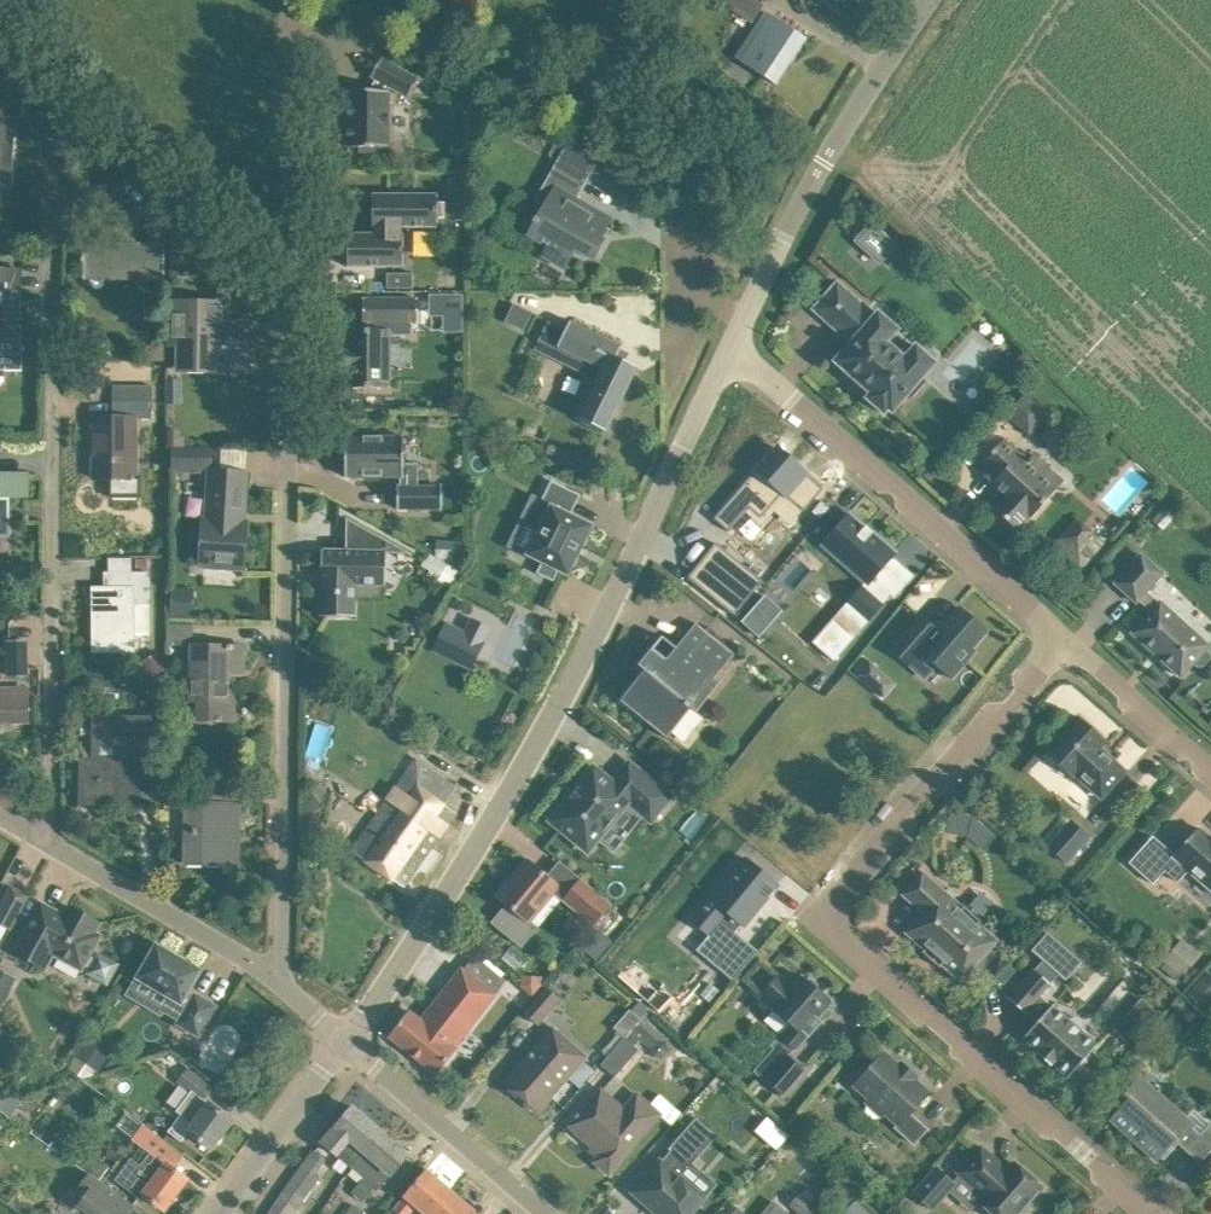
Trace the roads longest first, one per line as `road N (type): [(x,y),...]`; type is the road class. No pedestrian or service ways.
road 1 (residential): [(1062,638),(817,920),(1149,1213)]
road 2 (unclassified): [(344,1041),(529,759),(725,356)]
road 3 (residential): [(42,837),(50,822),(60,120)]
road 4 (residential): [(268,974),(283,954),(292,327)]
road 5 (residential): [(1062,638),(764,375),(725,356)]
road 6 (unclassified): [(725,356),(783,237),(928,0)]
road 7 (residential): [(292,327),(292,0)]
road 8 (residential): [(292,327),(214,268),(60,120)]
road 9 (residential): [(268,974),(42,837)]
road 10 (residential): [(544,1213),(344,1041)]
road 11 (unclassified): [(220,1213),(344,1041)]
road 12 (residential): [(1210,771),(1062,638)]

